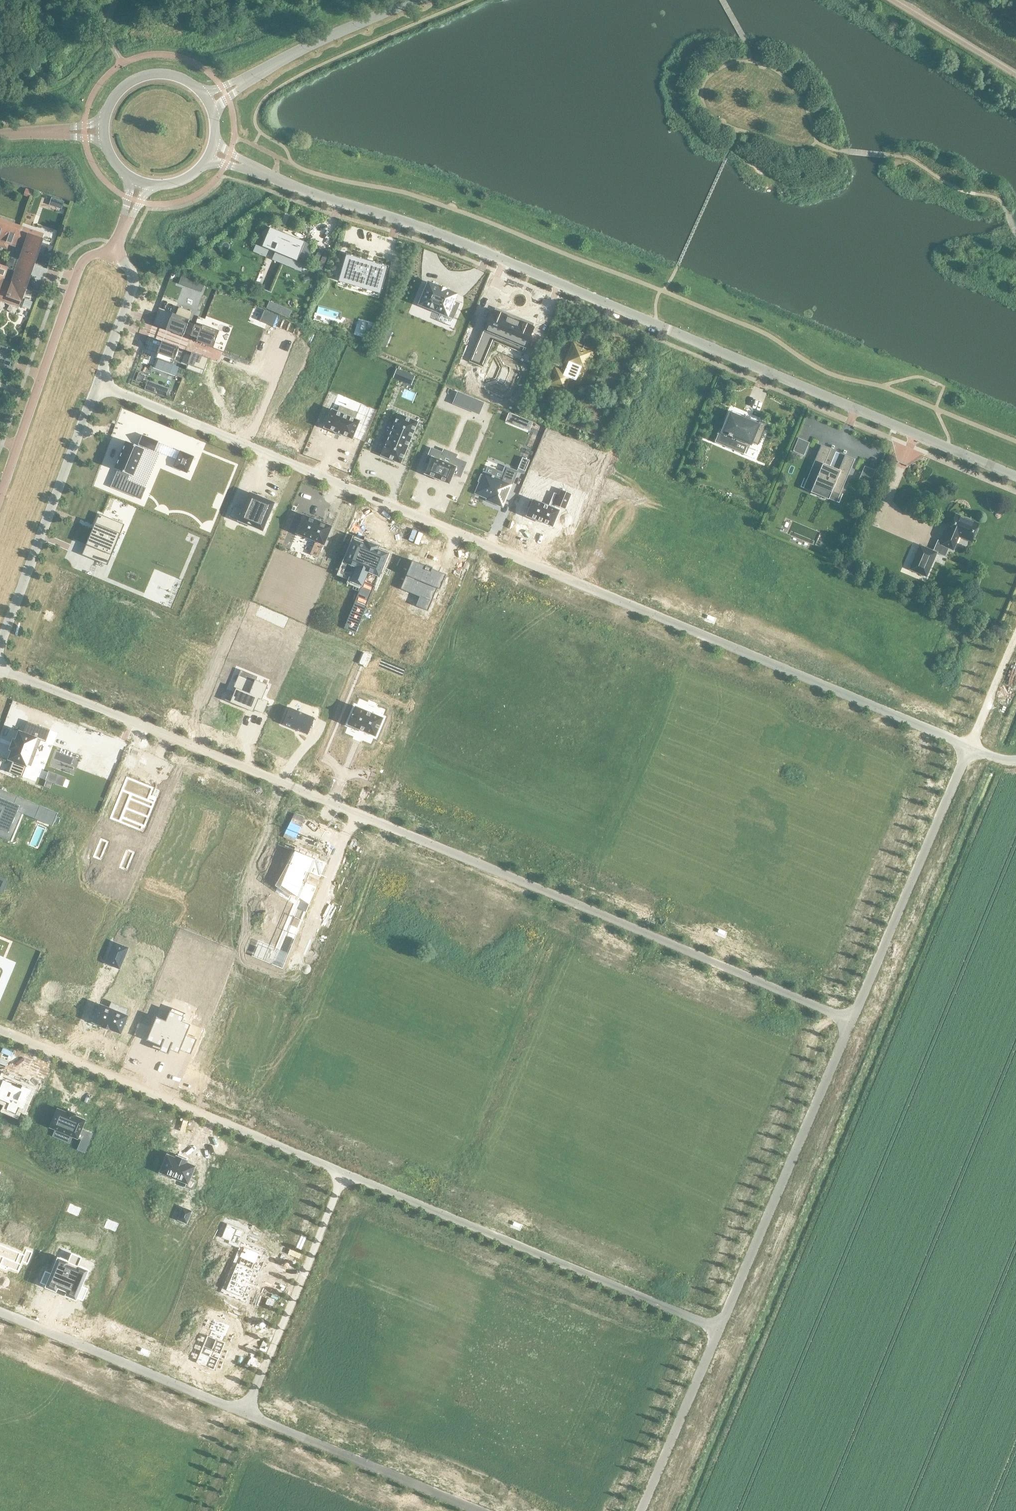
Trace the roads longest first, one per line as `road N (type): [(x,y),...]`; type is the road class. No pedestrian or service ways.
road 1 (residential): [(98,384),(971,747)]
road 2 (residential): [(853,1021),(0,668)]
road 3 (residential): [(1015,477),(475,248),(252,168)]
road 4 (residential): [(344,1175),(715,1329)]
road 5 (residential): [(0,1030),(344,1175)]
road 6 (residential): [(853,1021),(715,1329)]
road 7 (residential): [(971,747),(853,1021)]
road 8 (residential): [(0,647),(98,384)]
road 9 (residential): [(111,256),(94,254),(81,264),(1,494)]
road 10 (residential): [(243,1411),(0,1310)]
road 11 (residential): [(481,1510),(243,1411)]
road 12 (residential): [(344,1175),(243,1411)]
road 13 (residential): [(715,1329),(639,1510)]
road 14 (tertiary): [(248,79),(414,0)]
road 15 (track): [(890,0),(1015,77)]
road 16 (residential): [(98,384),(134,286),(130,270),(111,256)]
road 17 (tertiary): [(205,96),(172,76),(146,76),(114,98),(104,122)]

